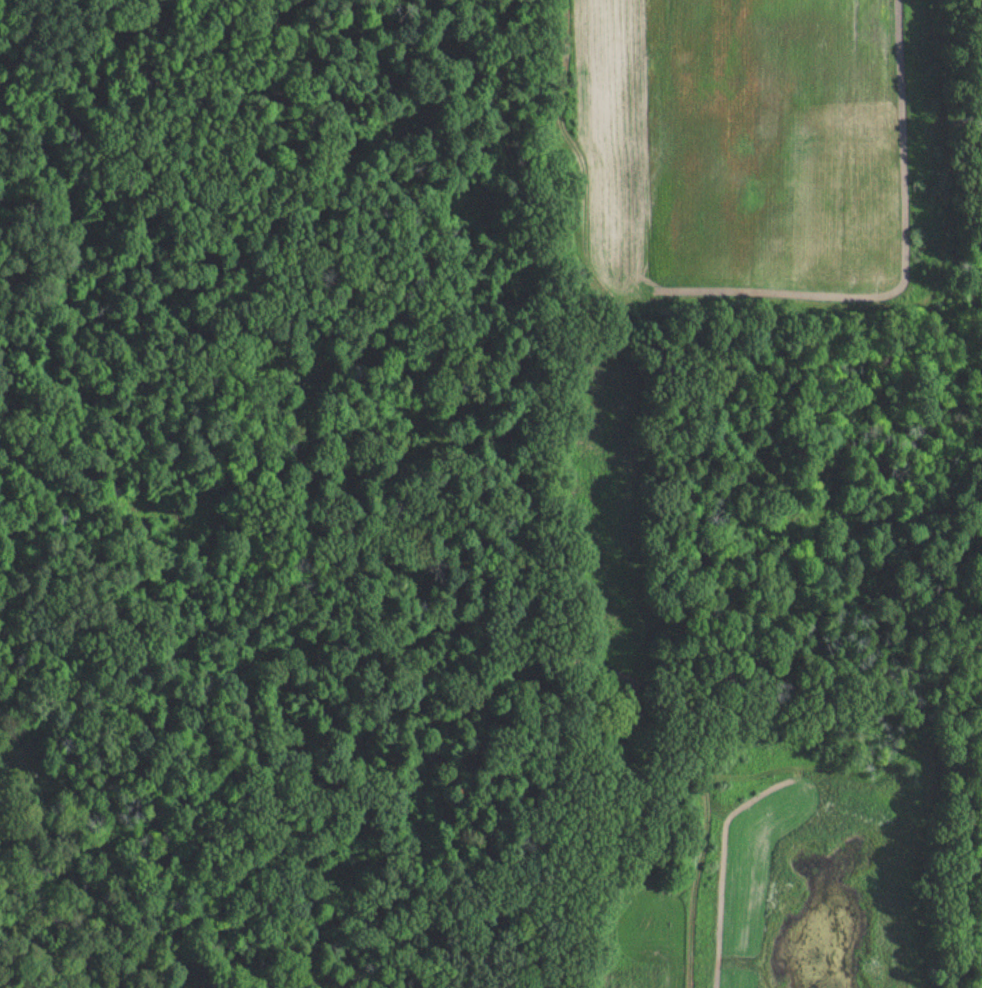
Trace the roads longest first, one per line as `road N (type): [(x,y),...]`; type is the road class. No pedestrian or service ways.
road 1 (track): [(544,170),(565,49),(564,0)]

